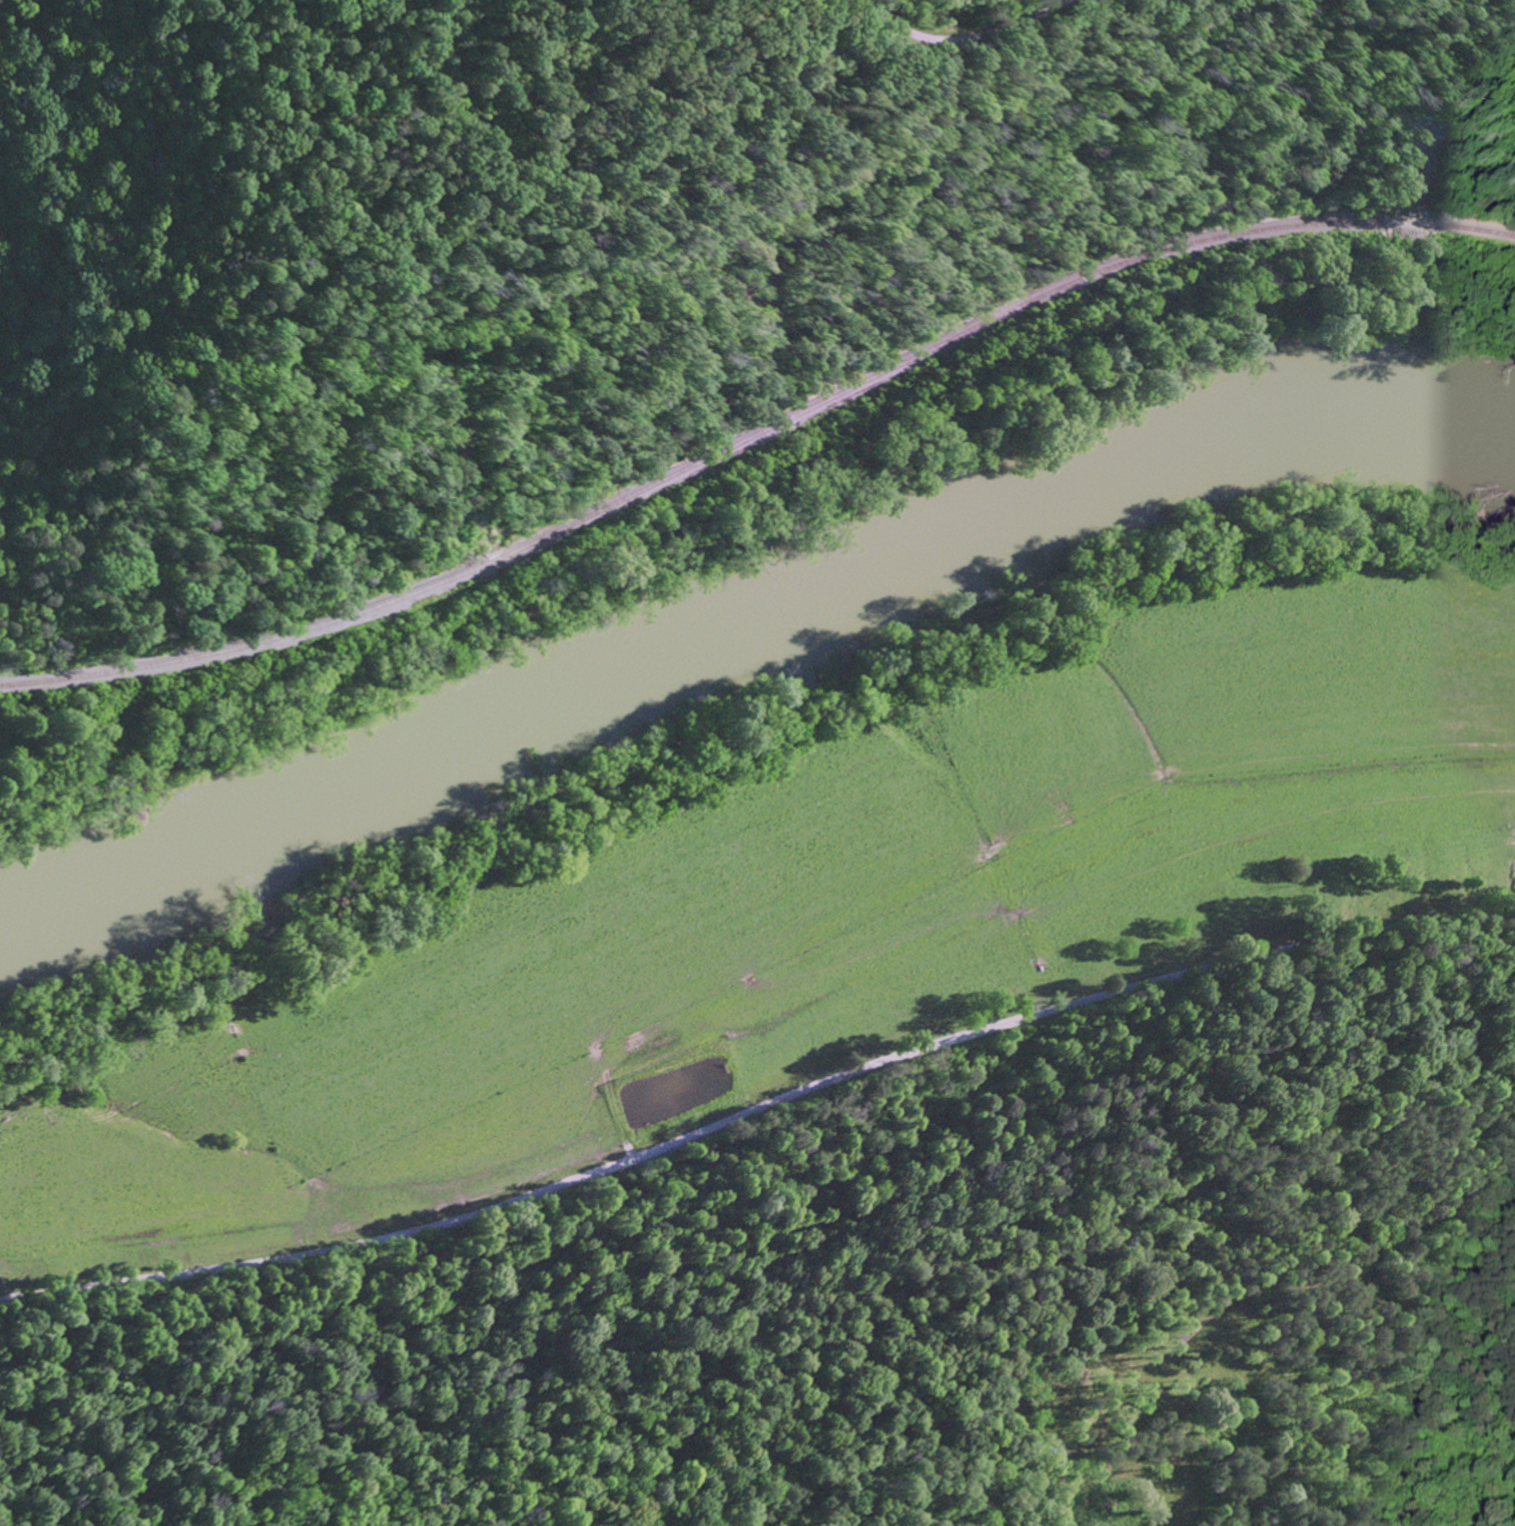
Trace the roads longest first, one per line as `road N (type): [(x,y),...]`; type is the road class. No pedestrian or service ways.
road 1 (residential): [(1514,917),(1287,947),(1044,1010),(795,1092),(430,1235),(184,1283),(0,1304)]
road 2 (residential): [(1062,0),(1018,22),(930,36),(850,0)]

